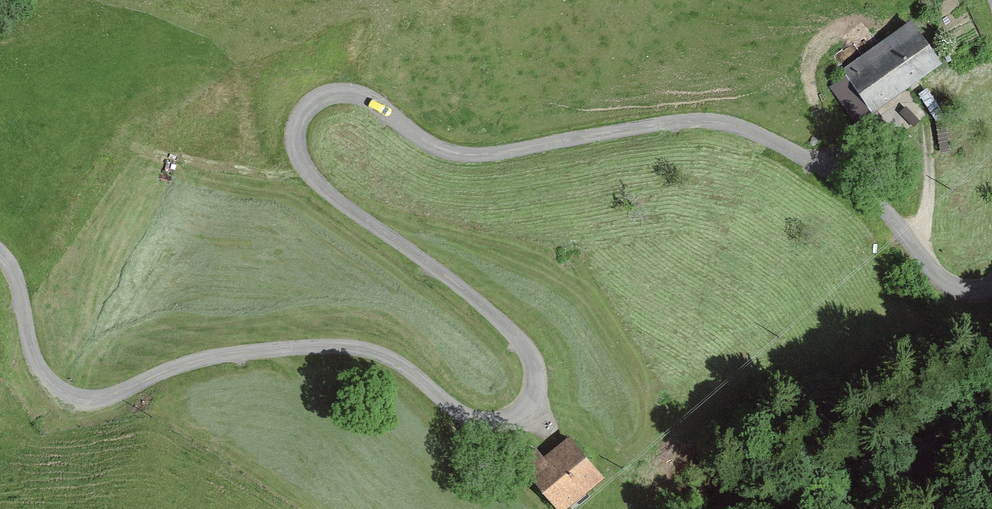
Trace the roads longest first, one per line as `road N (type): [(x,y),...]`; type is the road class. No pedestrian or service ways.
road 1 (unclassified): [(991,287),(947,283),(857,187),(742,128),(671,123),(475,155),(441,149),(375,103),(342,94),(319,99),(301,118),(294,140),(301,161),(326,191),(510,330),(536,374),(533,398),(520,415),(468,417),(391,359),(344,348),(230,354),(95,400),(67,396),(36,364),(17,279),(0,251)]

